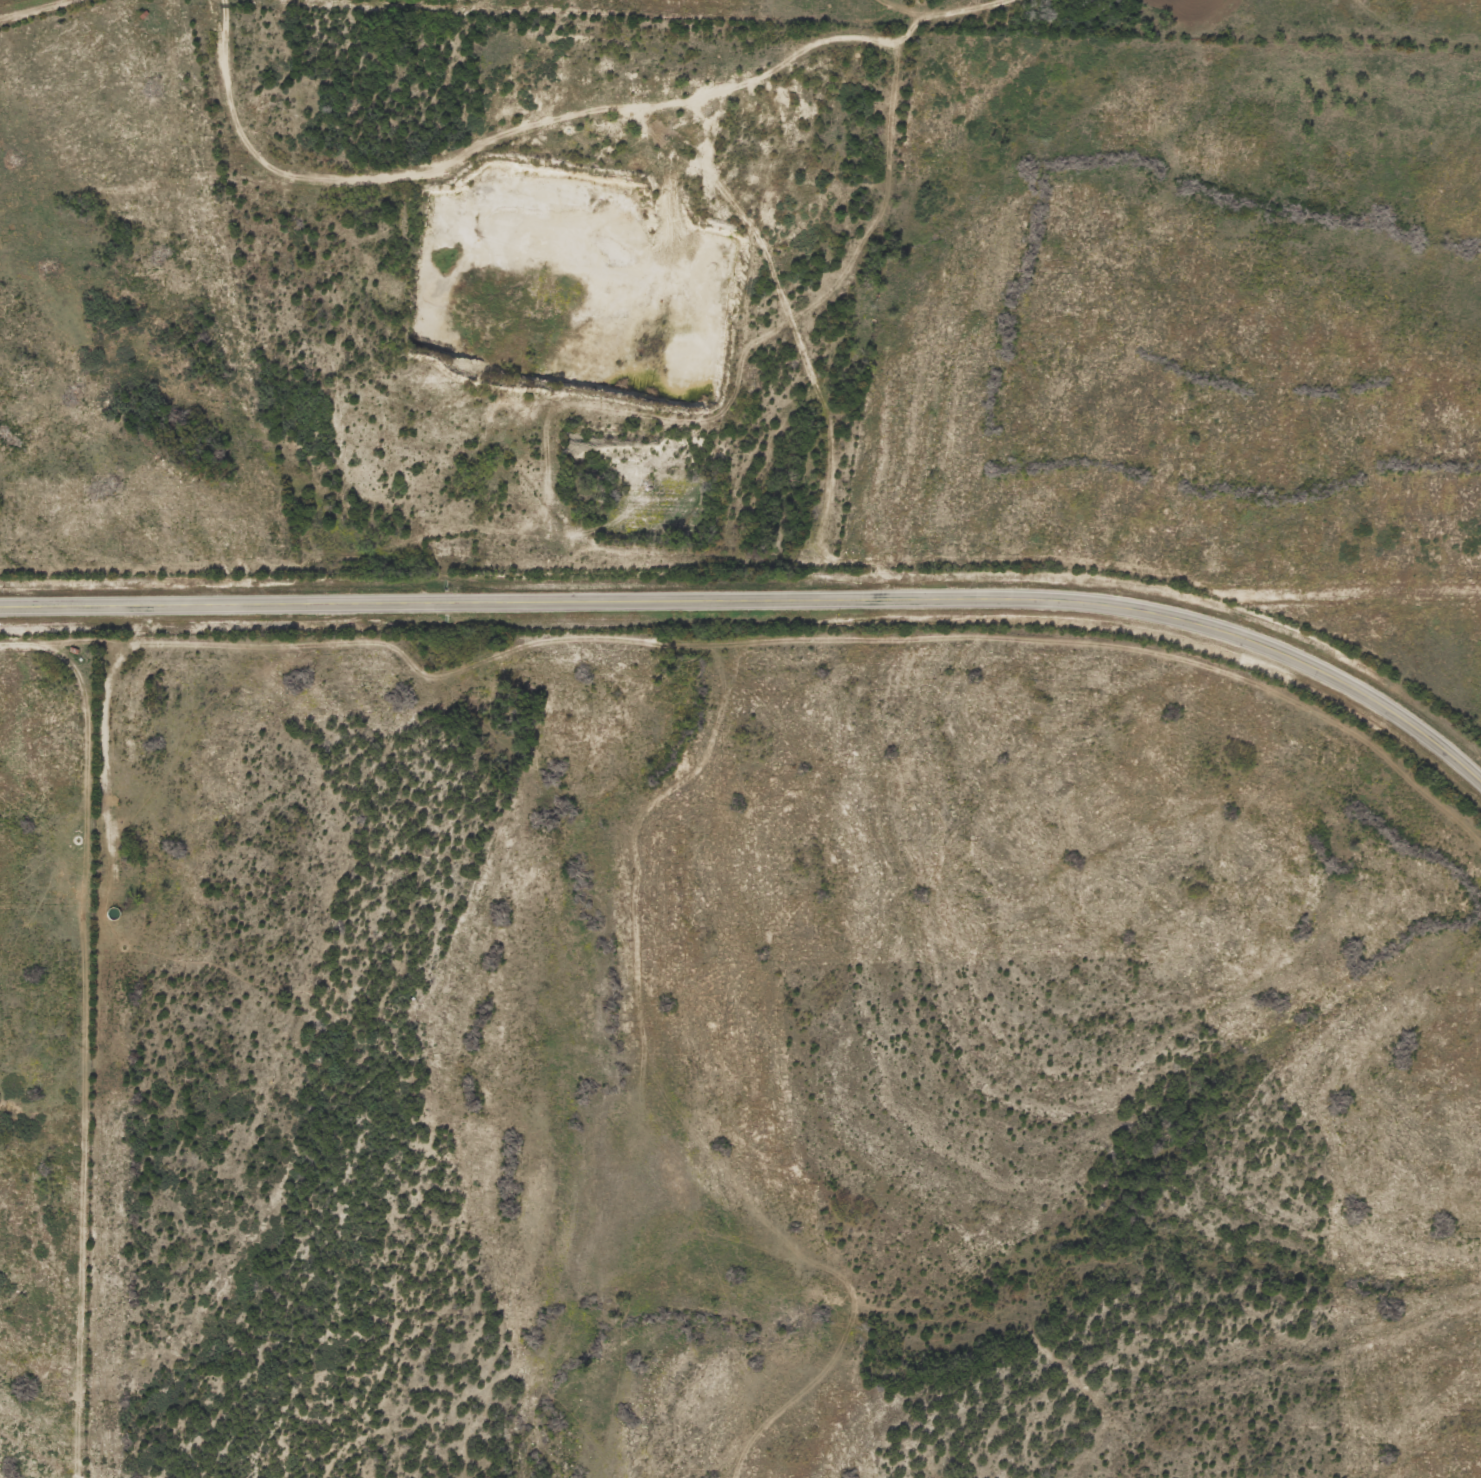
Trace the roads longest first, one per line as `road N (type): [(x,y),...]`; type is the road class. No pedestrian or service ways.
road 1 (secondary): [(0,609),(1090,602),(1252,635),(1309,659),(1415,721),(1480,779)]

